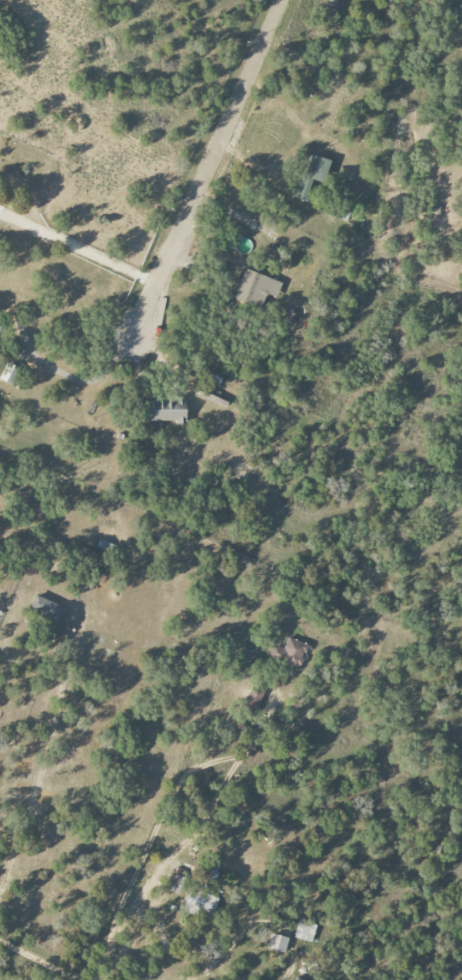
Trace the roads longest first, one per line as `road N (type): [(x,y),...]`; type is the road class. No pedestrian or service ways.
road 1 (residential): [(284,0),(130,340)]

